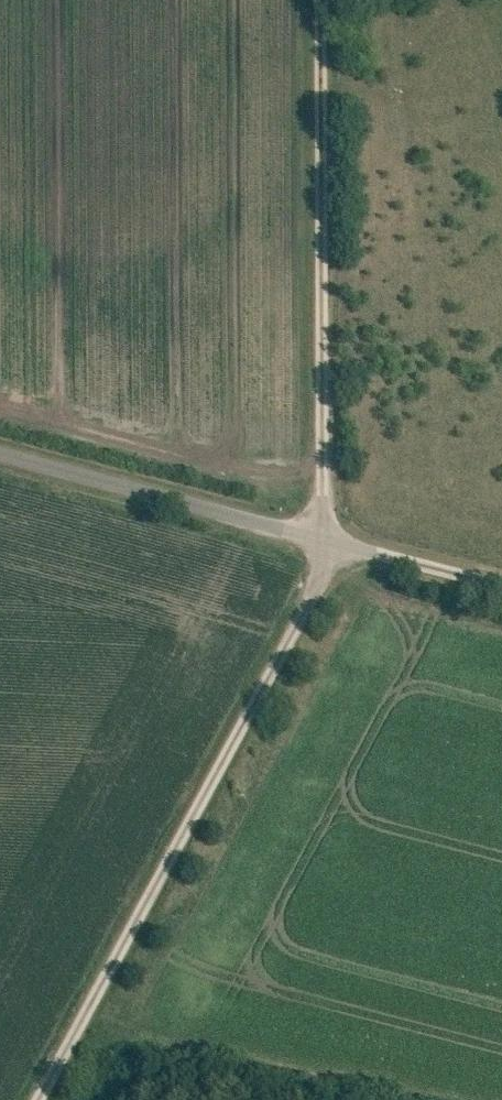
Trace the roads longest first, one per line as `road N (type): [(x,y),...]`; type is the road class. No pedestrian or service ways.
road 1 (track): [(38,1099),(316,588),(321,537)]
road 2 (track): [(321,537),(323,0)]
road 3 (unclassified): [(321,537),(0,453)]
road 4 (track): [(501,584),(321,537)]

